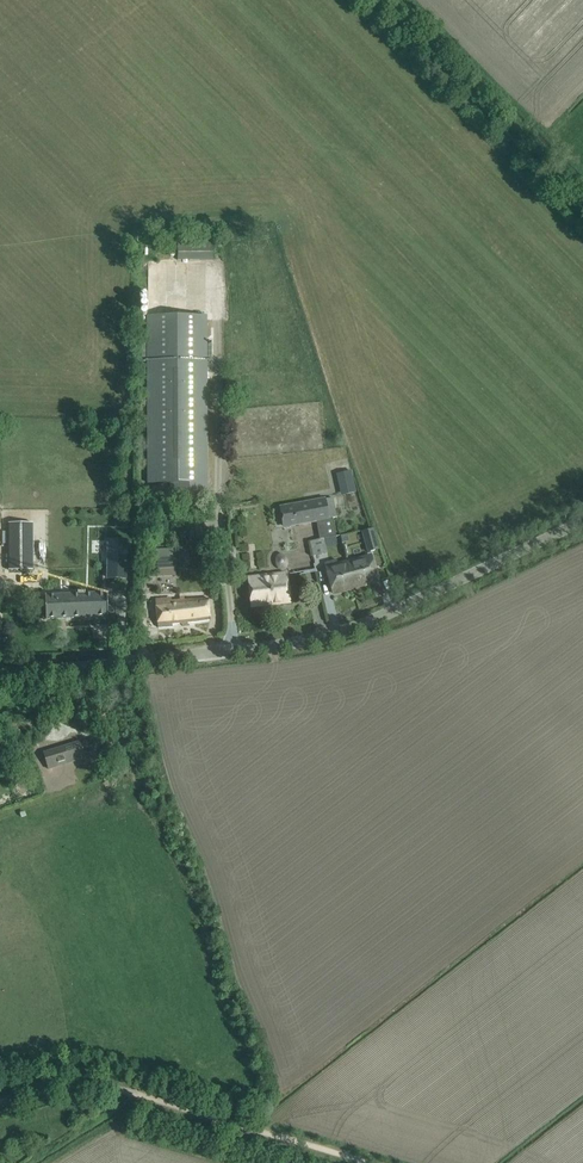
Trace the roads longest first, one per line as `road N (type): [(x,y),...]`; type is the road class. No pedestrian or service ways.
road 1 (unclassified): [(0,679),(339,633),(582,521)]
road 2 (track): [(582,211),(372,0)]
road 3 (track): [(371,1162),(123,1090)]
road 4 (unclassified): [(123,1090),(54,1087),(0,1102)]

